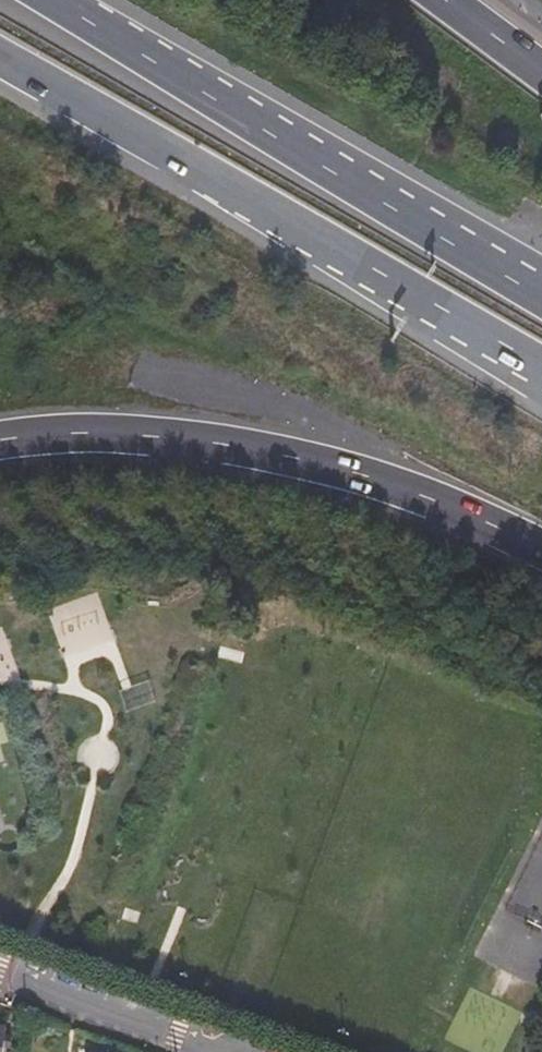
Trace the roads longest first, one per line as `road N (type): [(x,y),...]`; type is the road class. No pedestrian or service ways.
road 1 (motorway): [(0,58),(541,367)]
road 2 (motorway): [(541,295),(55,0)]
road 3 (motorway): [(0,442),(144,436),(251,449),(357,473),(541,548)]
road 4 (residential): [(0,969),(203,1050)]
road 5 (motorway): [(541,73),(441,0)]

